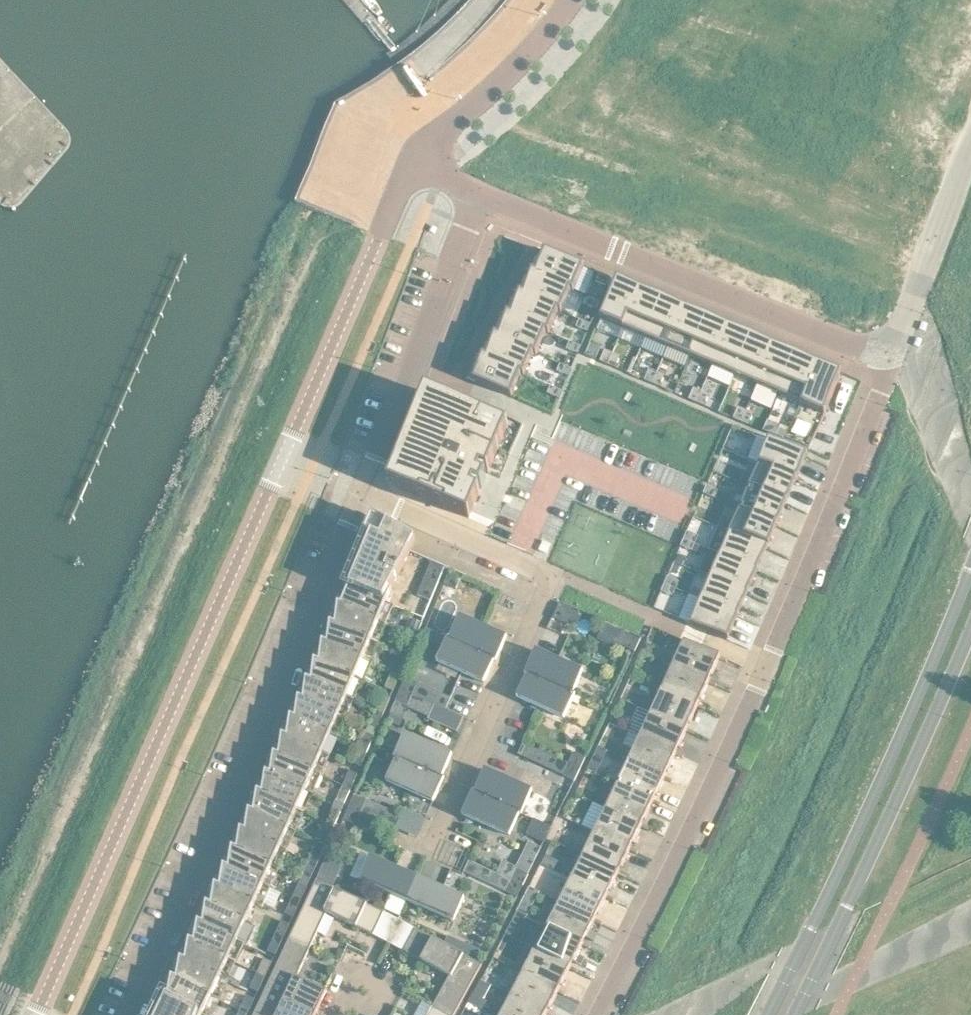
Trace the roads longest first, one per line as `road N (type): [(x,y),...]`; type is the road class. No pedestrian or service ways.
road 1 (tertiary): [(34,1014),(420,160)]
road 2 (residential): [(597,1014),(772,658),(898,352)]
road 3 (residential): [(134,1014),(190,913),(369,489)]
road 4 (residential): [(435,838),(555,575),(369,489)]
road 5 (secondary): [(970,567),(765,1014)]
road 6 (residential): [(480,183),(898,352)]
road 7 (secondary): [(795,1014),(970,632)]
road 8 (residential): [(369,489),(480,183)]
road 9 (tertiary): [(420,160),(565,0)]
road 10 (residential): [(898,352),(970,158)]

